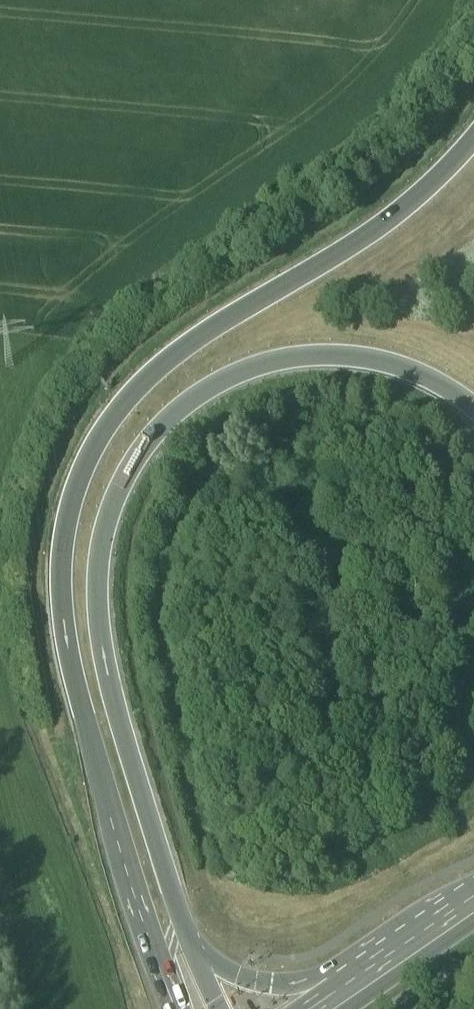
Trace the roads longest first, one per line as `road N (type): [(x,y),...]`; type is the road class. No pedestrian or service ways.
road 1 (motorway): [(473,160),(436,211),(331,288),(231,341),(150,408),(98,472),(67,558),(68,685),(178,1008)]
road 2 (motorway): [(181,926),(101,667),(97,561),(128,492),(178,439),(262,387),(338,376),(425,393),(473,430)]
road 3 (motorway): [(426,934),(292,978),(253,967),(181,926)]
road 4 (primary): [(318,1008),(426,934)]

